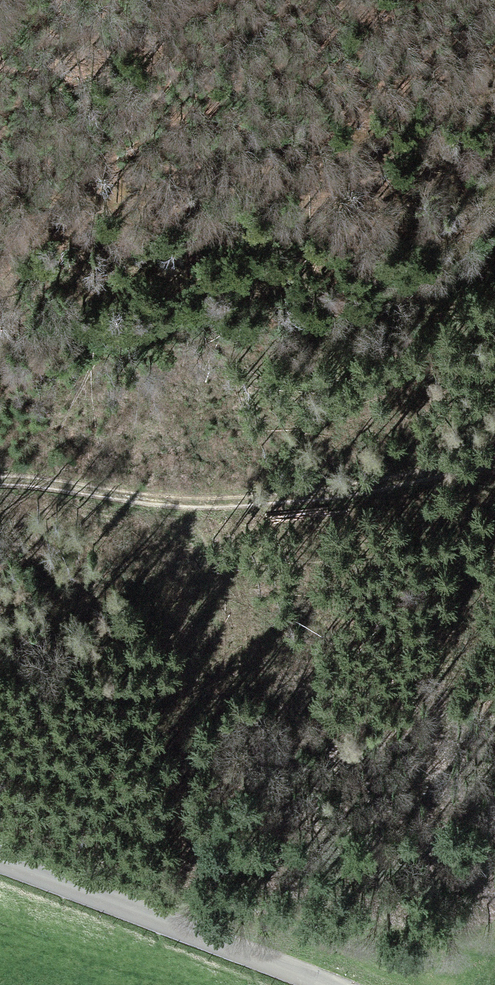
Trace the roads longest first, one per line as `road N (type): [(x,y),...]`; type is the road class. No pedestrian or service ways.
road 1 (track): [(0,485),(89,486),(191,507),(288,502),(494,463)]
road 2 (tertiary): [(320,984),(0,863)]

